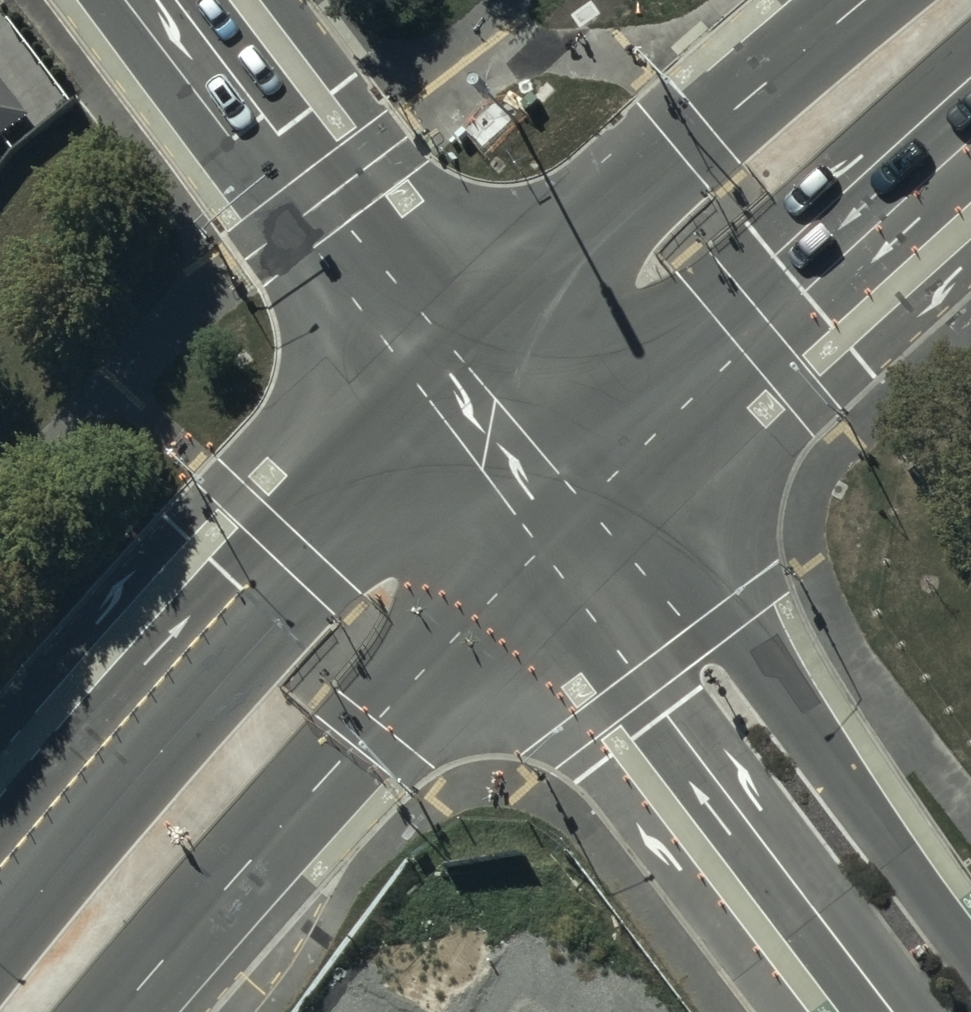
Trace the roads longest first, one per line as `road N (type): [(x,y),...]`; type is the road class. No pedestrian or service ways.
road 1 (primary): [(0,875),(444,362)]
road 2 (primary): [(566,523),(120,1011)]
road 3 (residential): [(566,523),(727,620),(970,957)]
road 4 (residential): [(854,1011),(617,704),(566,523)]
road 5 (primary): [(970,136),(751,331),(566,523)]
road 6 (primary): [(444,362),(693,137),(862,0)]
road 7 (residential): [(171,0),(444,362)]
road 8 (residential): [(444,362),(566,523)]

